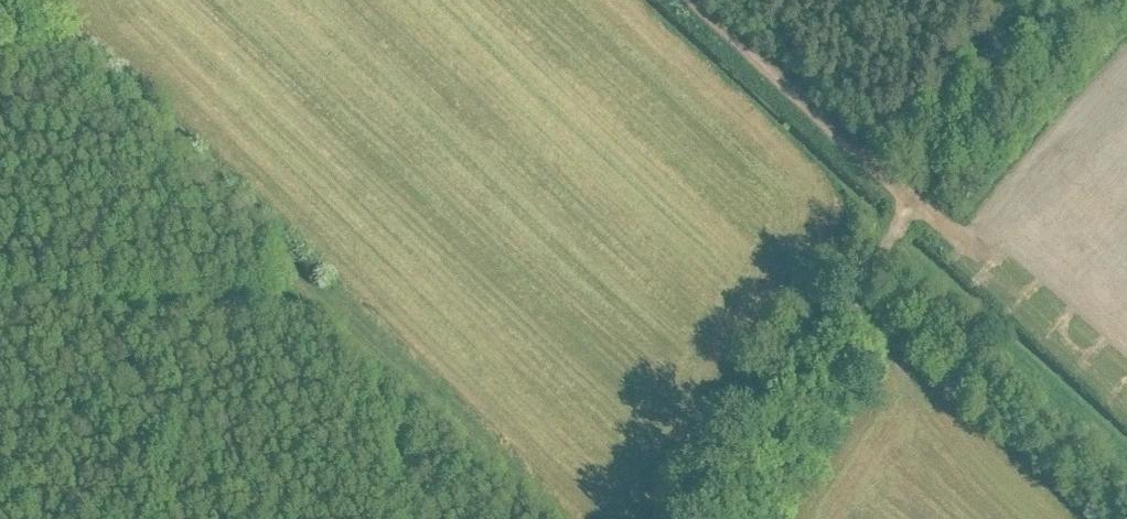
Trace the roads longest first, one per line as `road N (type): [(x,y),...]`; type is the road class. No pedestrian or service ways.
road 1 (track): [(706,518),(884,249),(946,103),(1032,0)]
road 2 (track): [(958,236),(682,0)]

